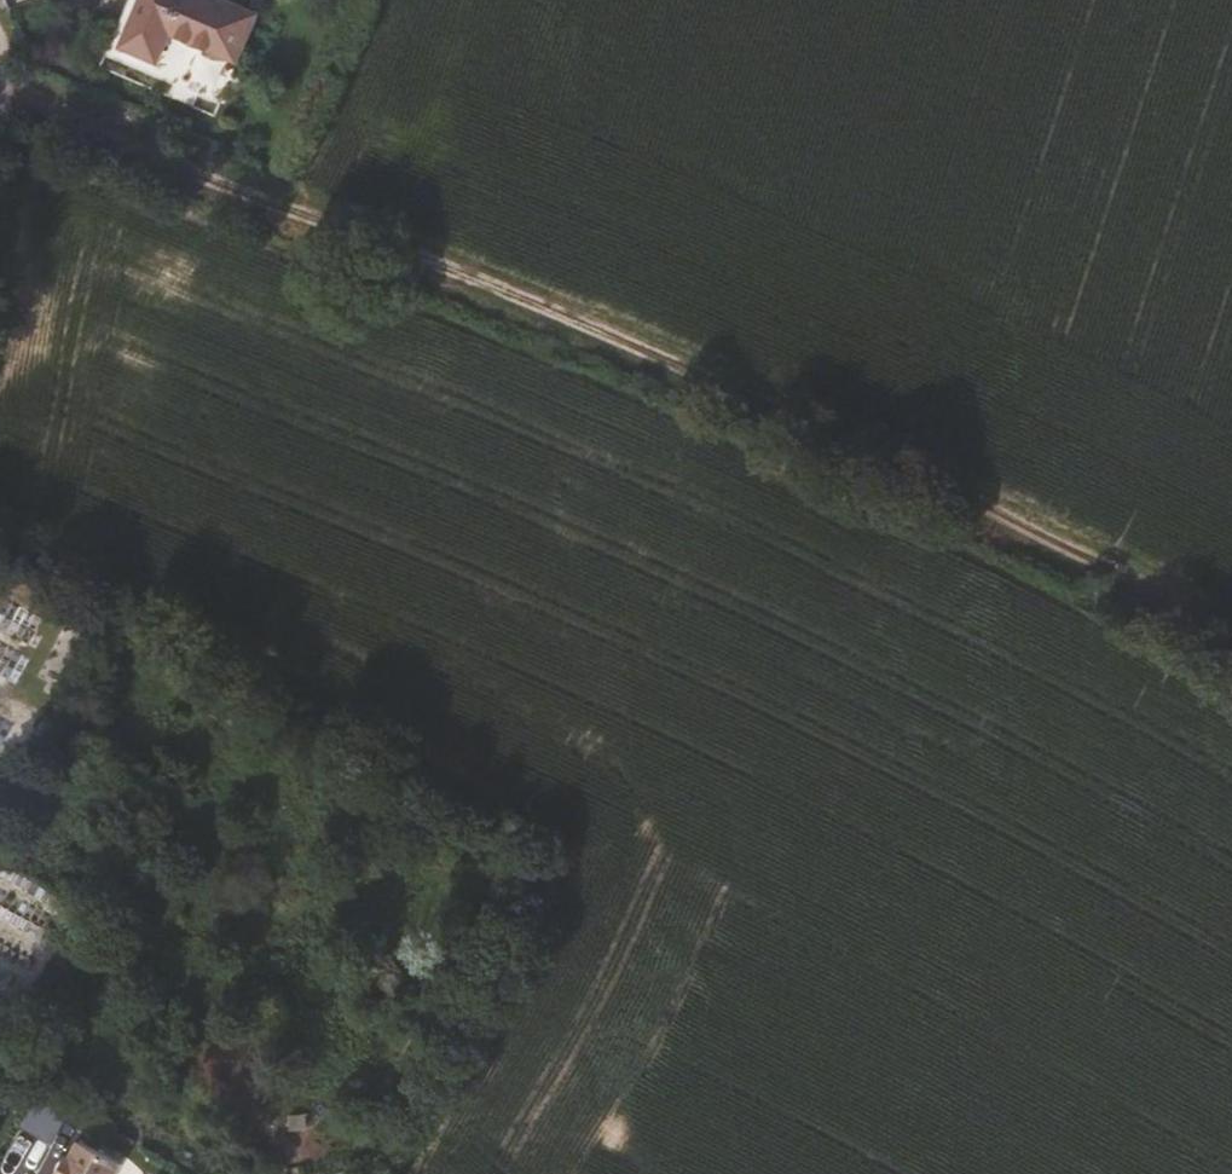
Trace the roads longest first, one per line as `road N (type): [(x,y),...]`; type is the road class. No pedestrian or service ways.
road 1 (track): [(0,74),(1013,506),(1231,630)]

